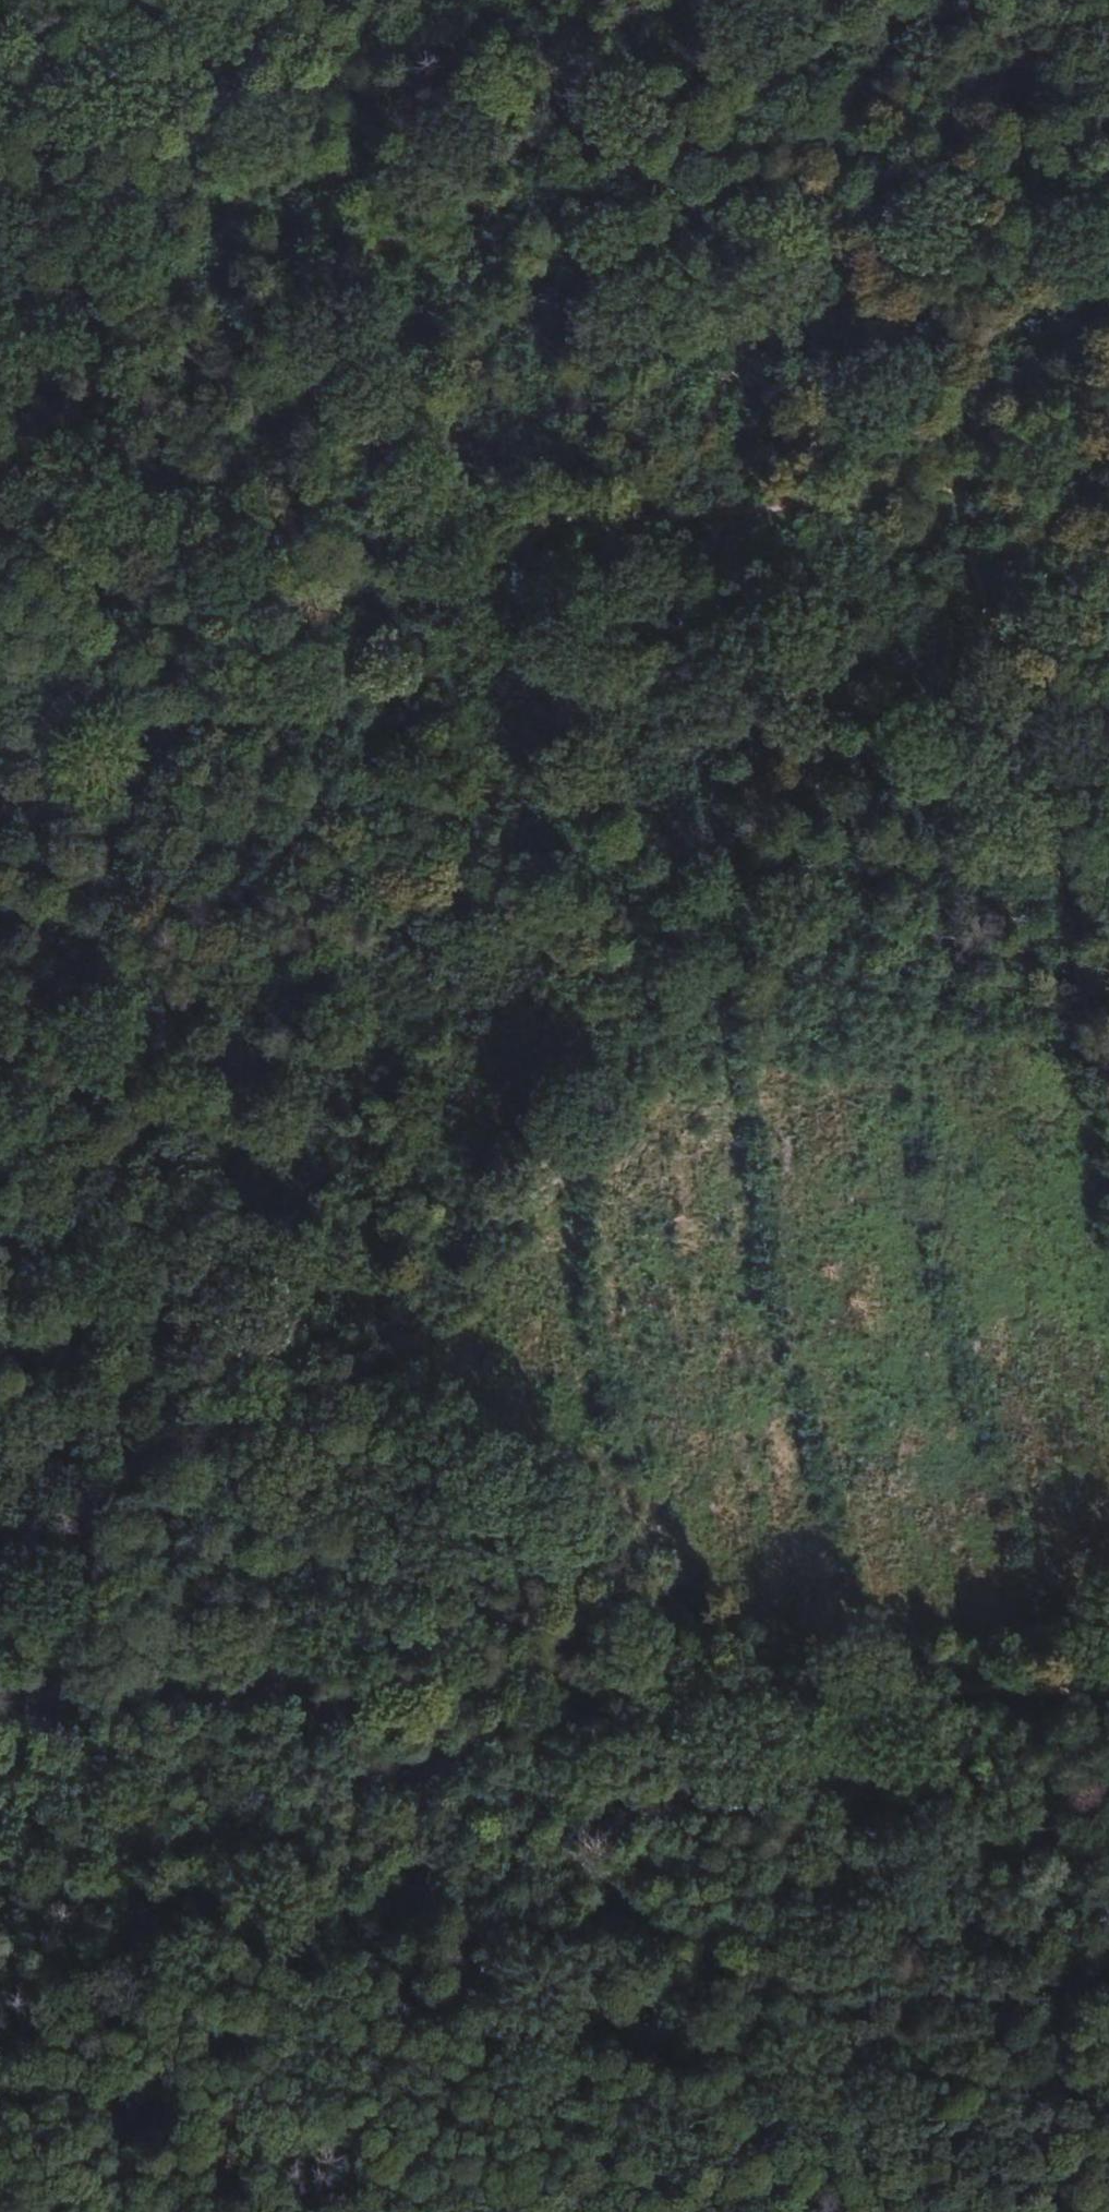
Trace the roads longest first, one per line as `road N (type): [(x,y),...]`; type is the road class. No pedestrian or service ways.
road 1 (track): [(1108,1686),(444,1680),(0,1694)]
road 2 (track): [(1108,1087),(946,473)]

